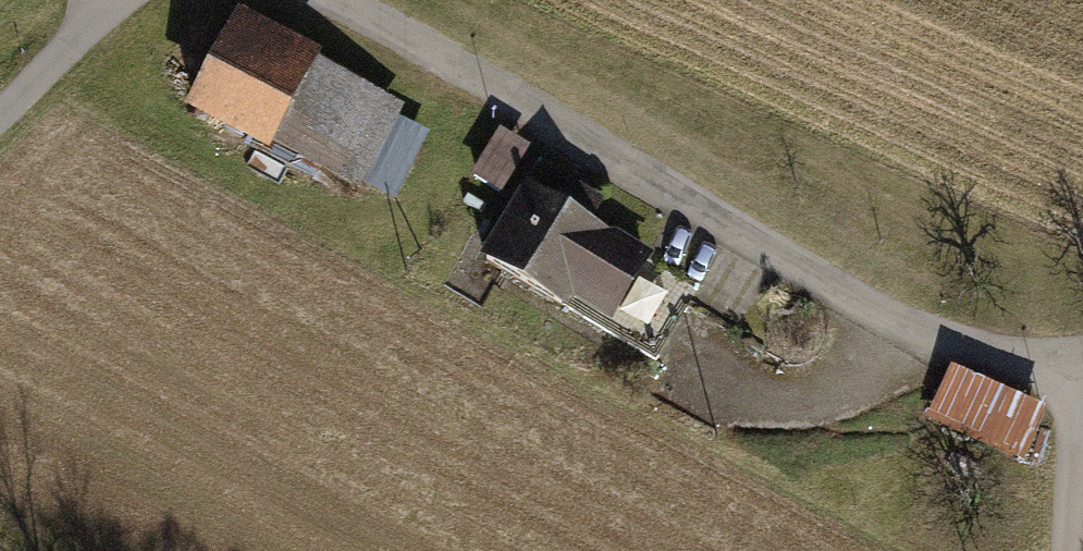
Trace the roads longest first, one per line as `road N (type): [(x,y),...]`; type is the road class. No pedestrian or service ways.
road 1 (unclassified): [(1079,363),(974,353),(880,309),(351,0)]
road 2 (residential): [(1079,363),(1070,550)]
road 3 (unclassified): [(123,0),(0,113)]

